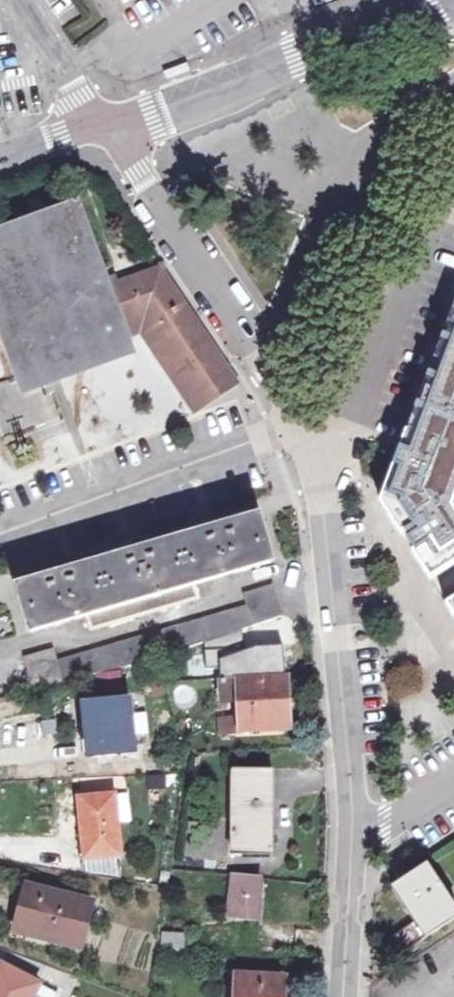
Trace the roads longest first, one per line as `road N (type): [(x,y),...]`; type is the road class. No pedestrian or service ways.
road 1 (unclassified): [(300,425),(317,462),(350,846)]
road 2 (unclassified): [(108,127),(300,425)]
road 3 (tertiary): [(429,0),(235,84),(108,127)]
road 4 (unclassified): [(0,534),(300,425)]
road 5 (unclassified): [(19,0),(108,127)]
road 6 (unclassified): [(350,846),(344,996)]
road 7 (unclassified): [(453,781),(350,846)]

